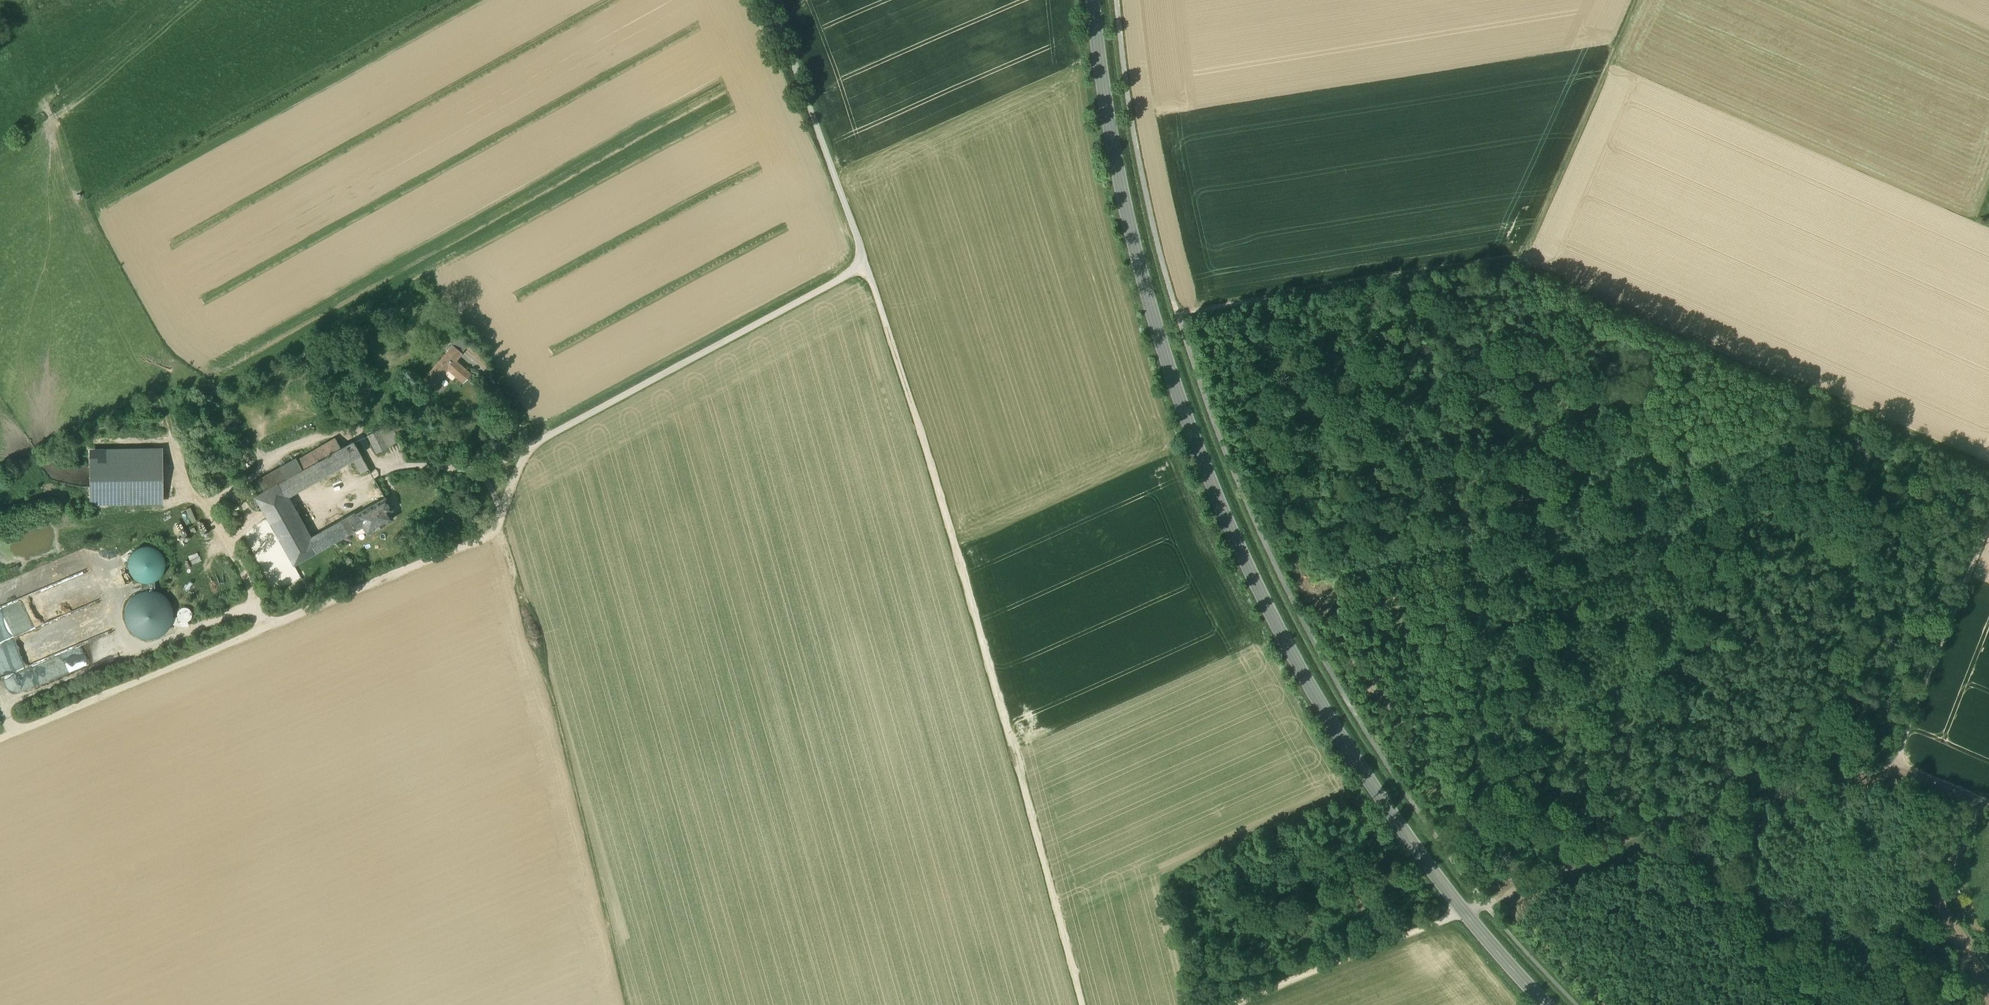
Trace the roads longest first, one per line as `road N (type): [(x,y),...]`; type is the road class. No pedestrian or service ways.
road 1 (tertiary): [(1093,0),(1110,134),(1141,278),(1238,547),(1336,732),(1462,911),(1544,1004)]
road 2 (track): [(870,268),(1089,1004)]
road 3 (track): [(1177,319),(1523,263),(1638,0)]
road 4 (track): [(0,748),(500,531)]
road 5 (track): [(1988,471),(1523,263)]
road 6 (track): [(626,1004),(500,531)]
road 7 (track): [(1891,764),(1655,828),(1482,899)]
road 8 (track): [(760,0),(870,268)]
road 9 (track): [(1988,526),(1891,764)]
road 10 (track): [(1223,1004),(1462,911)]

